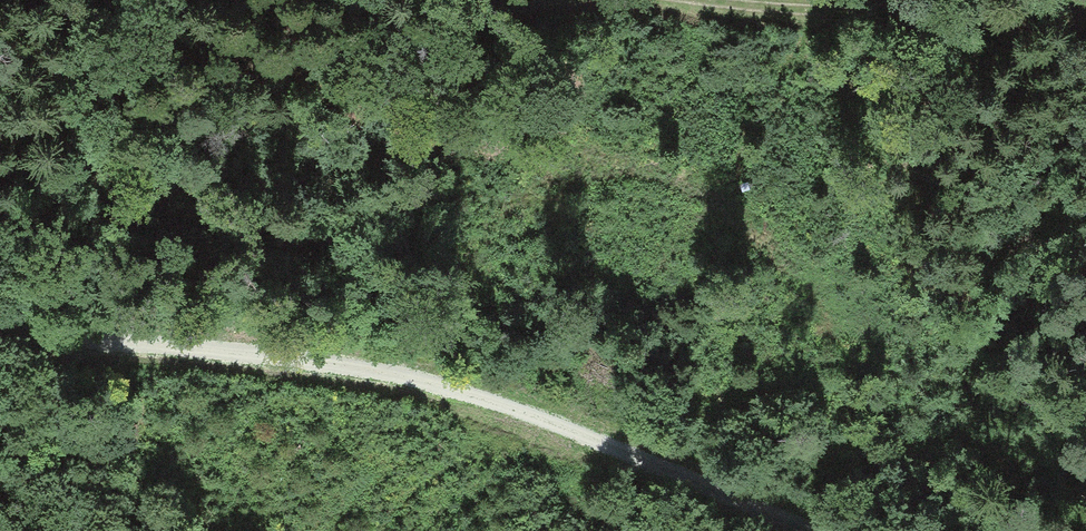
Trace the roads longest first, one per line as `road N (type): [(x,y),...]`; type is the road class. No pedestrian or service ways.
road 1 (track): [(0,332),(438,381),(809,530)]
road 2 (track): [(16,334),(36,241),(59,202),(98,157),(153,113),(245,71),(382,43),(523,0)]
road 3 (track): [(699,0),(955,16),(1075,0)]

